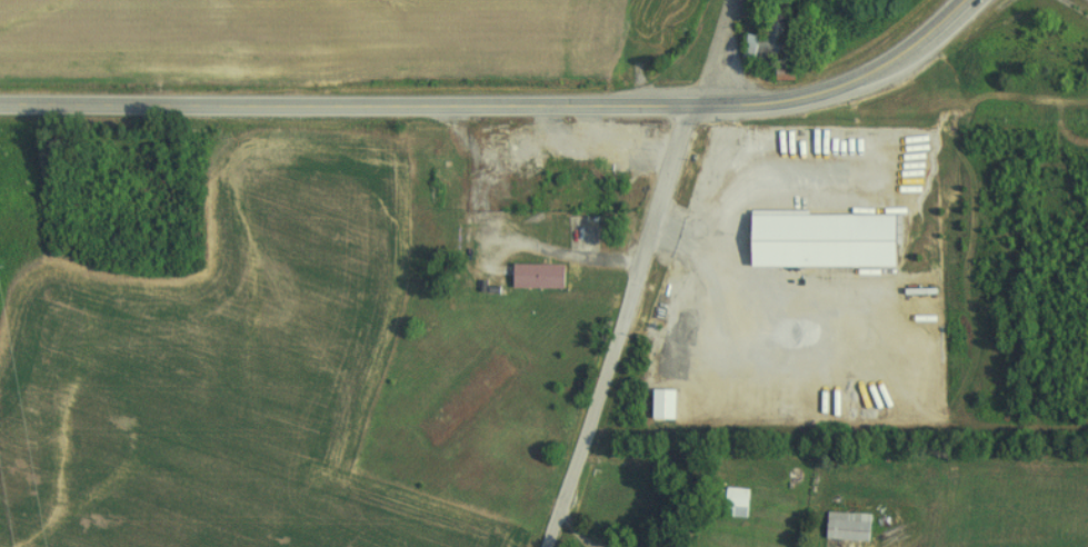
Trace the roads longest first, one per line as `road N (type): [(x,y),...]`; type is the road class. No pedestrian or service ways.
road 1 (secondary): [(955,0),(895,52),(789,95),(0,107)]
road 2 (tertiary): [(551,546),(653,213),(705,96)]
road 3 (residential): [(641,252),(495,232),(487,220),(483,102)]
road 4 (residential): [(752,95),(741,163),(716,223),(653,213)]

